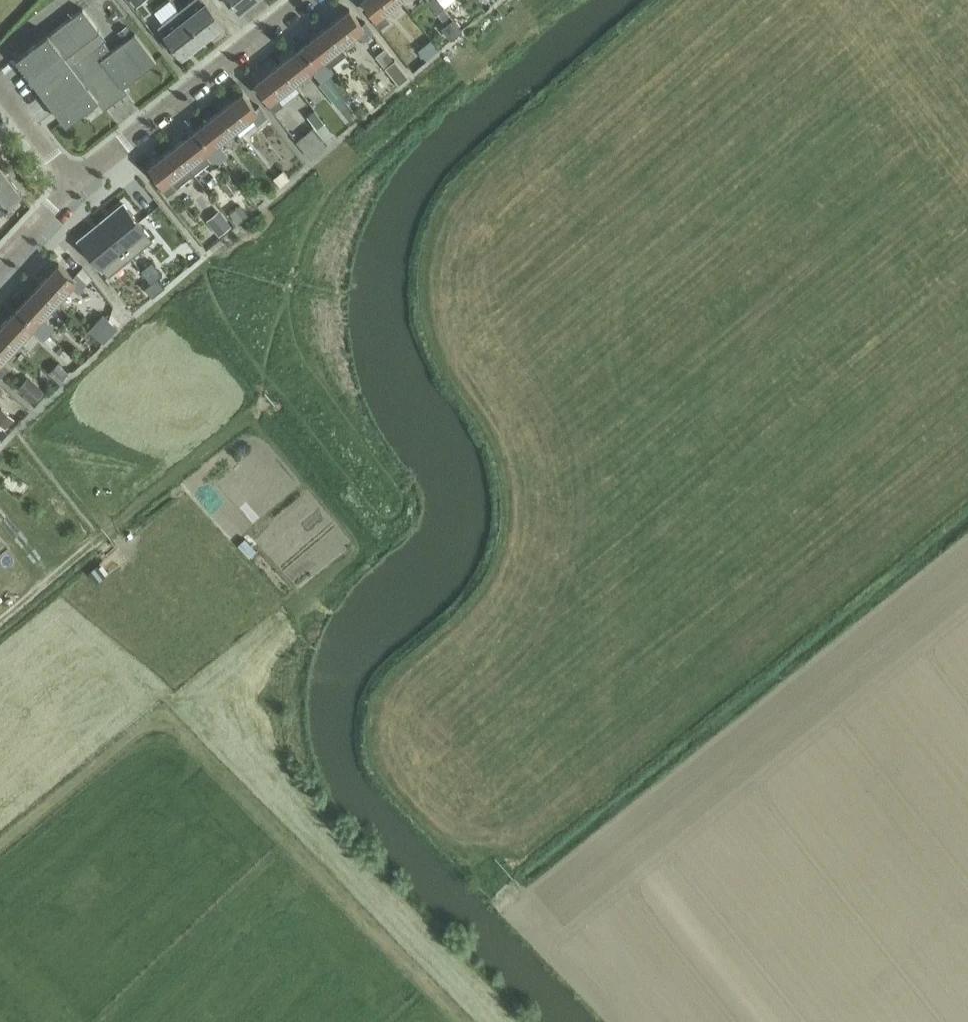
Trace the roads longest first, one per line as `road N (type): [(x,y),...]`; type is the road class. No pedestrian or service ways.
road 1 (track): [(376,548),(270,421),(230,427),(0,629)]
road 2 (residential): [(304,0),(73,184)]

